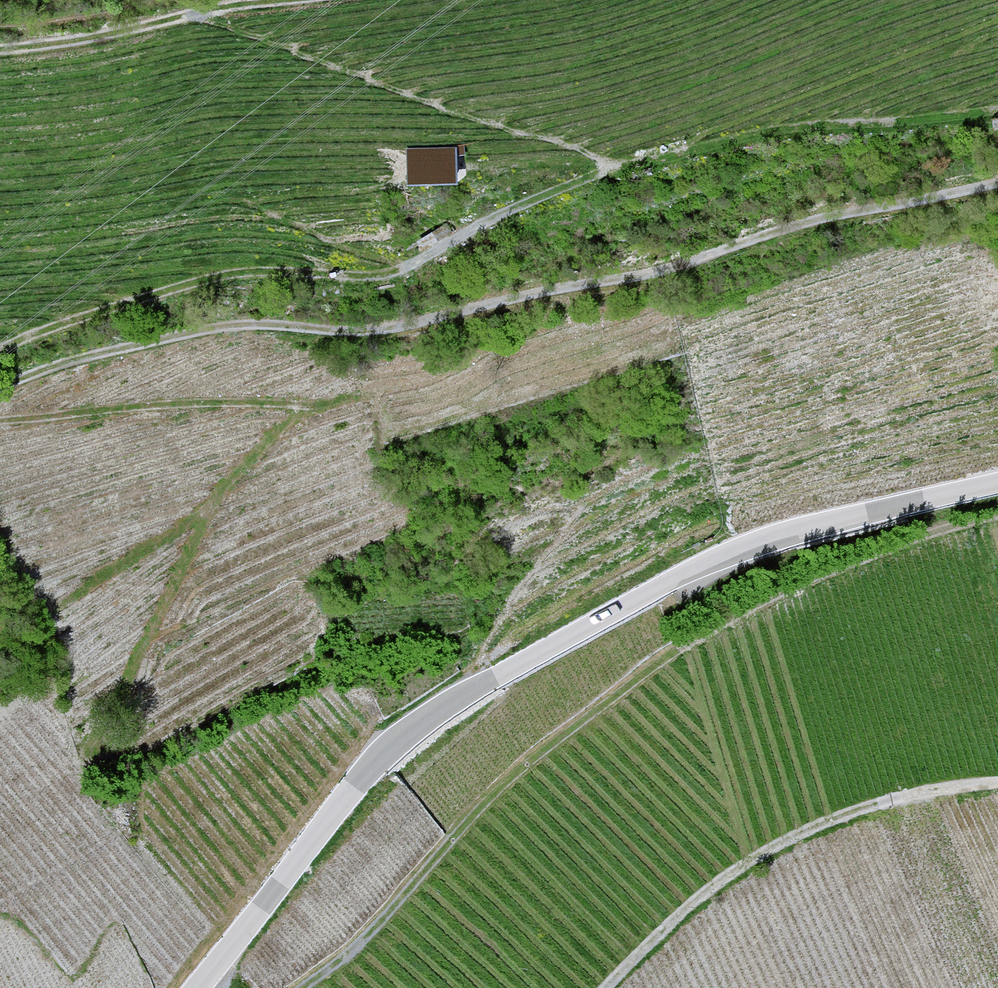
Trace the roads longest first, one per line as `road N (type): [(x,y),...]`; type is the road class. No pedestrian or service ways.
road 1 (track): [(0,354),(43,331),(221,276),(389,278),(496,215),(613,171),(748,137),(997,115)]
road 2 (track): [(0,393),(163,339),(228,327),(348,337),(642,279),(776,230),(997,184)]
road 3 (tertiary): [(192,987),(356,788),(448,710),(722,565),(997,486)]
road 4 (track): [(282,987),(527,760),(875,564),(997,535)]
road 5 (track): [(614,987),(728,877),(892,802),(997,790)]
road 6 (track): [(0,48),(302,0)]

